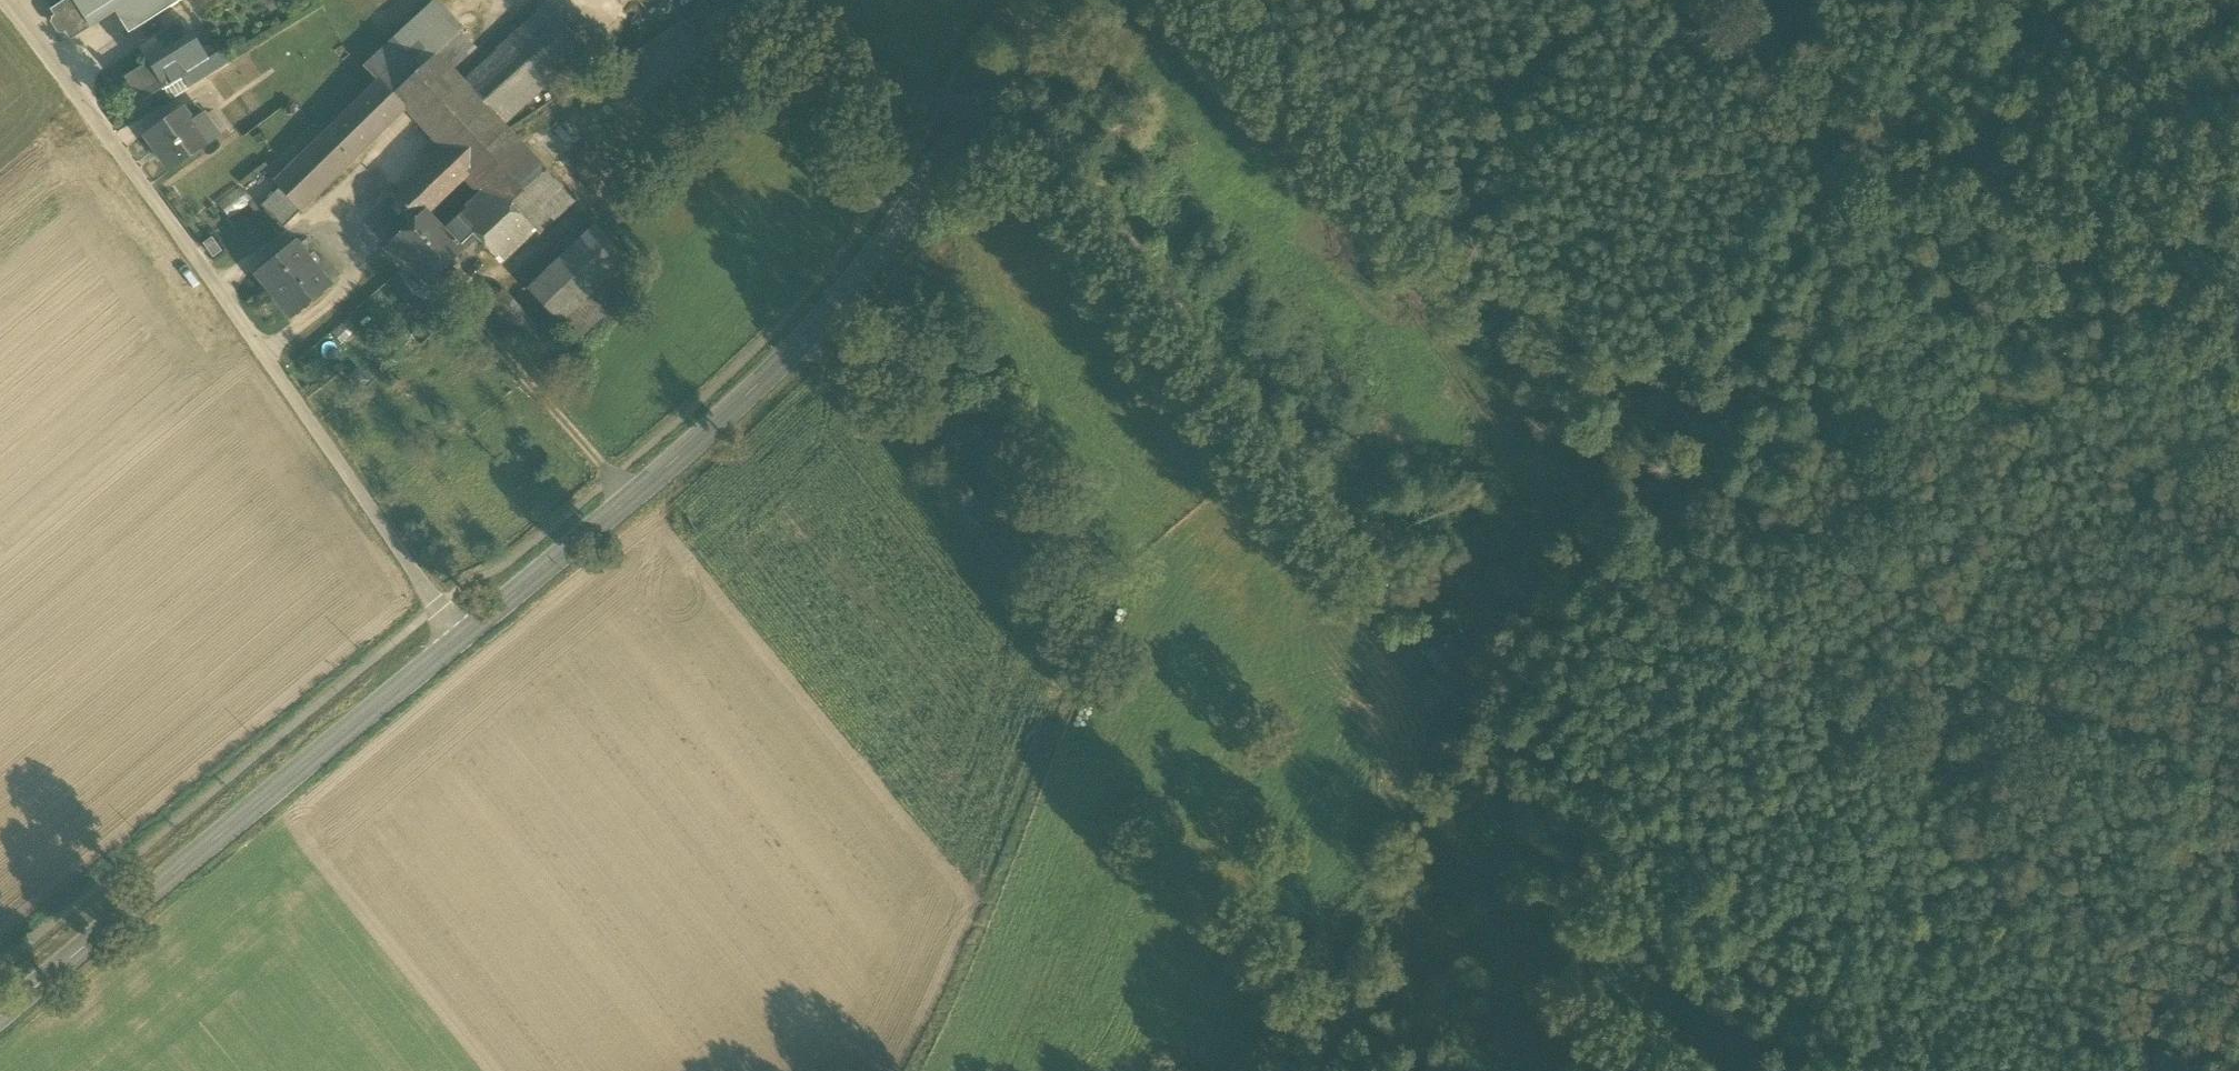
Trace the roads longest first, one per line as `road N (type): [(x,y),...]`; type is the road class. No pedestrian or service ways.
road 1 (track): [(2238,836),(2119,739),(1868,651),(1602,1070)]
road 2 (secondary): [(466,636),(810,339),(1055,0)]
road 3 (residential): [(0,0),(96,120),(466,636)]
road 4 (secondary): [(0,1016),(466,636)]
road 5 (track): [(1072,661),(810,339)]
road 6 (track): [(631,495),(515,362)]

